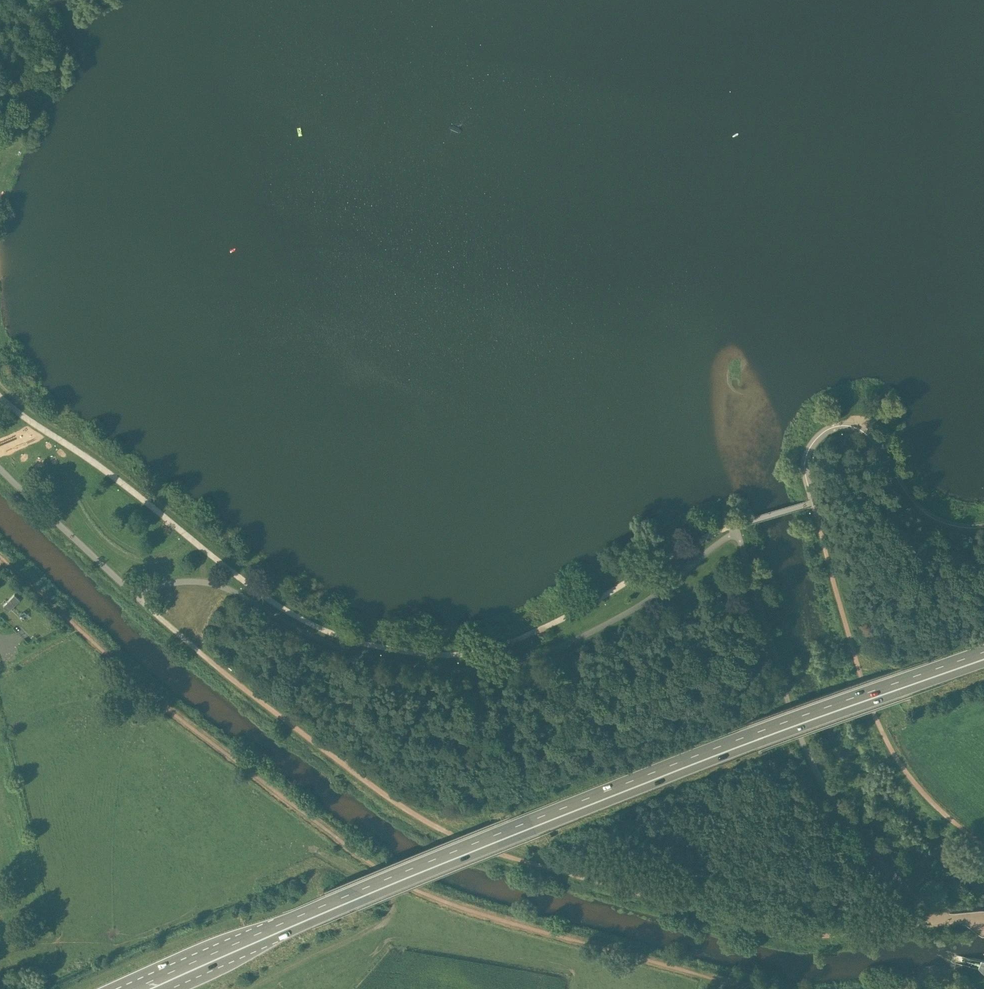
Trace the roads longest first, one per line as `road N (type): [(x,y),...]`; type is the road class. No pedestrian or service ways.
road 1 (trunk): [(983,649),(565,805),(123,988)]
road 2 (trunk): [(157,988),(574,813),(983,663)]

